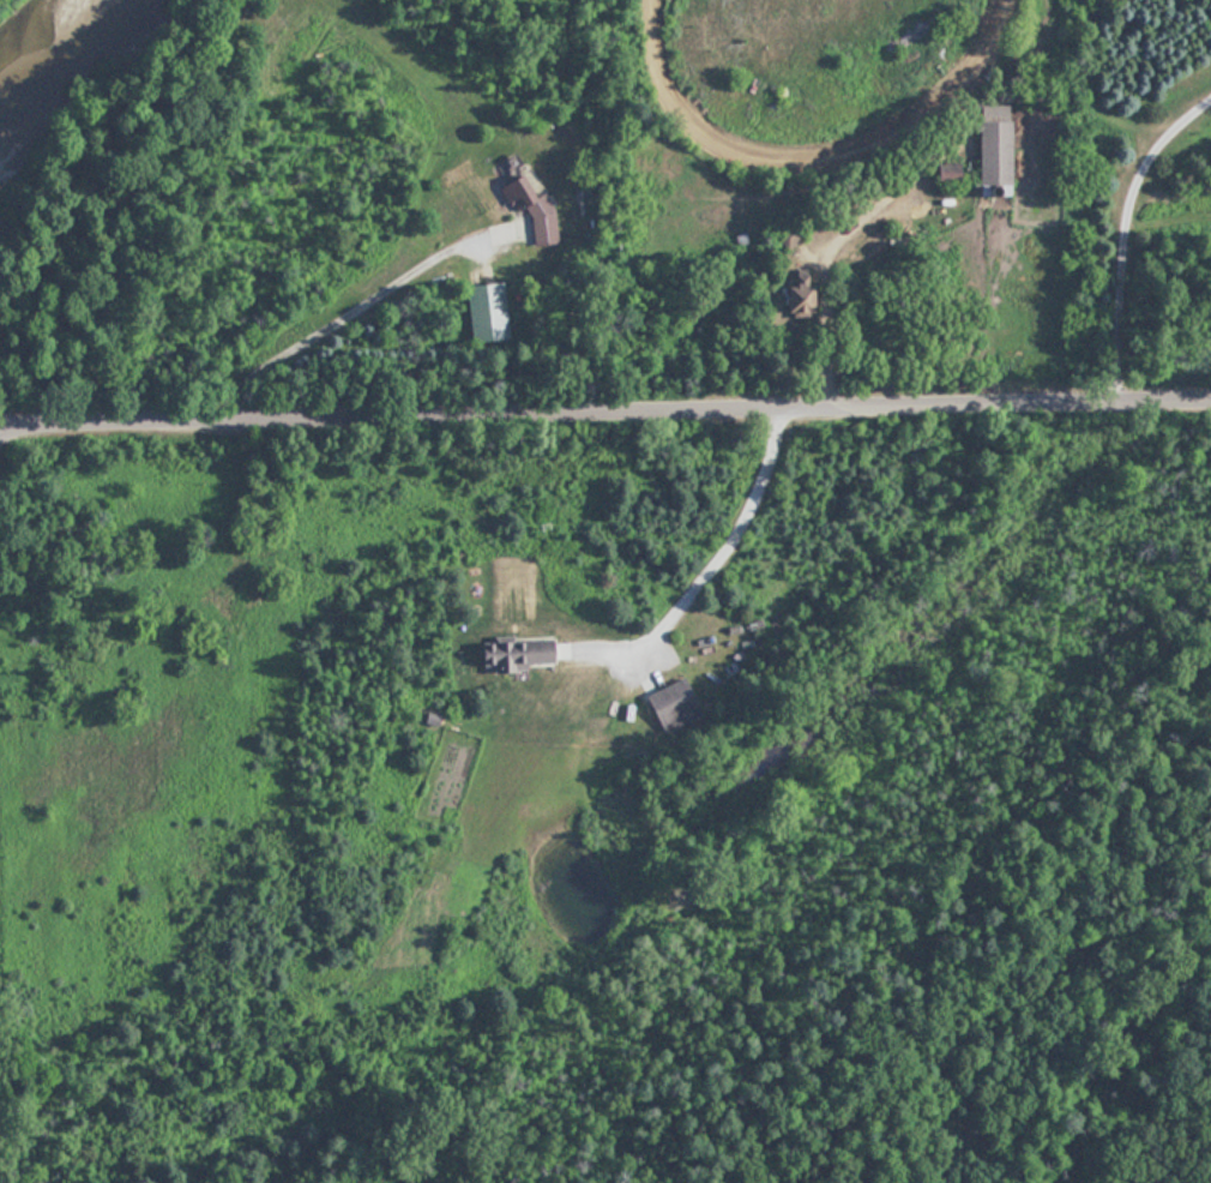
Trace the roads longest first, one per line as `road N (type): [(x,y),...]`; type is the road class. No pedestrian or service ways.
road 1 (residential): [(0,446),(824,419),(1210,396)]

